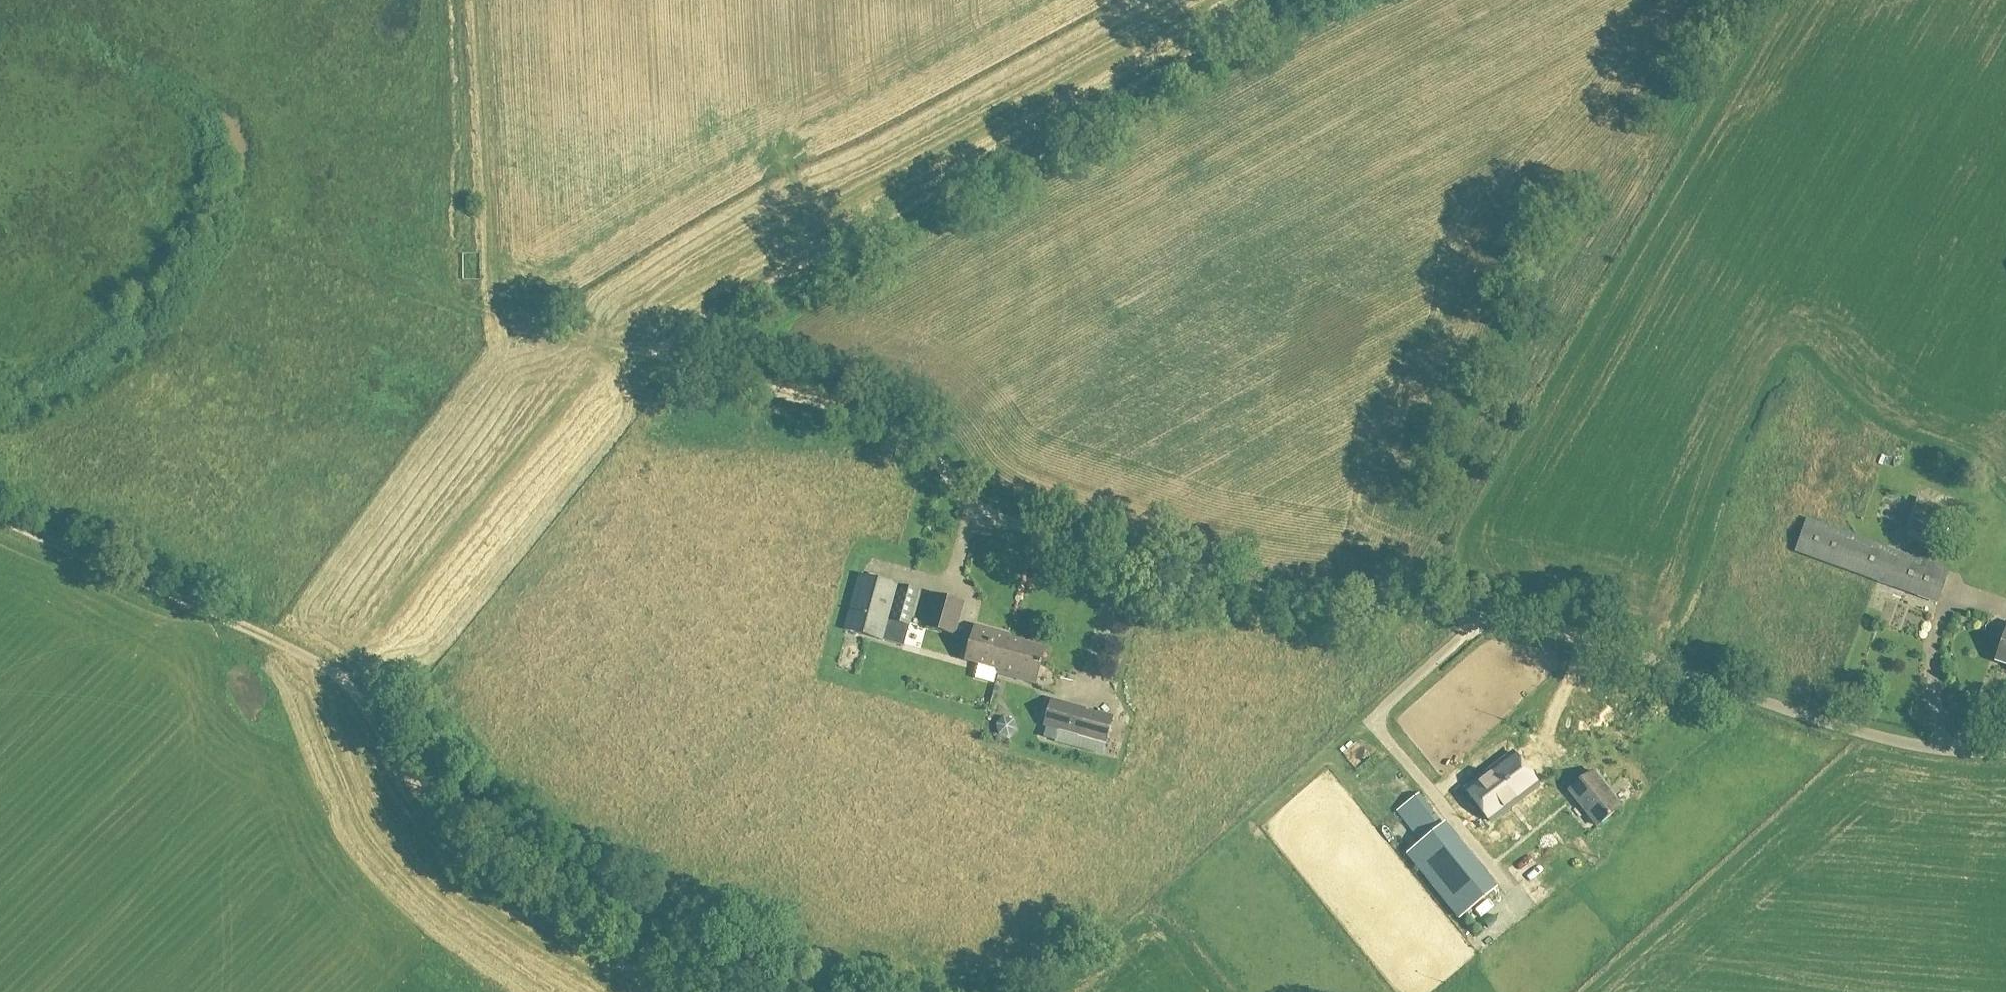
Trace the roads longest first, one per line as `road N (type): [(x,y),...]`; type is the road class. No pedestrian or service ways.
road 1 (unclassified): [(2005,751),(1953,749),(1820,720),(1544,628),(1122,560),(985,513),(881,425),(658,356)]
road 2 (track): [(739,991),(645,952),(489,860),(461,831),(353,663),(0,507)]
road 3 (track): [(658,356),(715,313),(1306,0)]
road 4 (track): [(658,356),(493,302),(475,0)]

